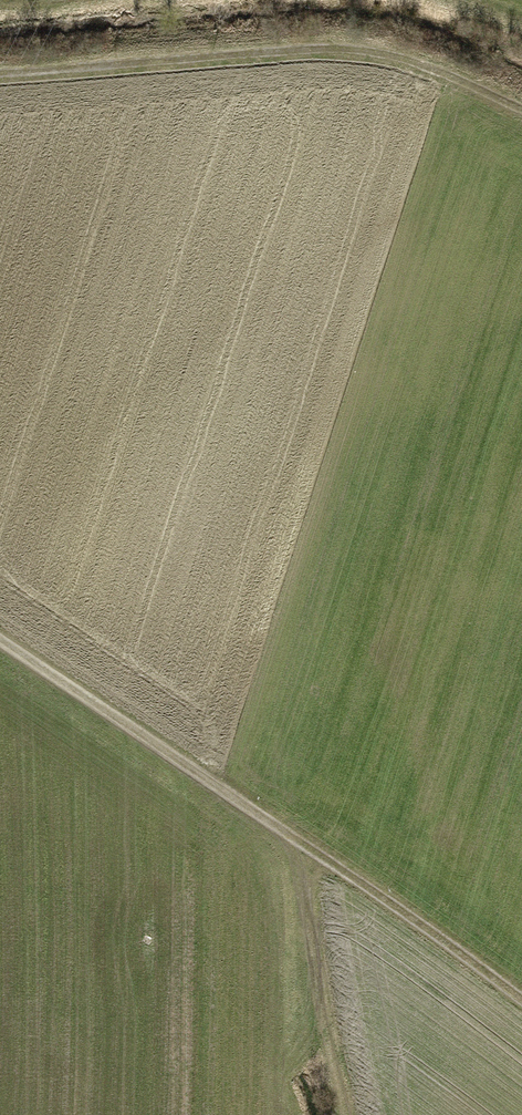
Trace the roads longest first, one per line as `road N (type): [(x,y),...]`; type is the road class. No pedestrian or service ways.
road 1 (track): [(0,647),(318,856),(521,1005)]
road 2 (track): [(0,75),(337,50),(407,64),(521,114)]
road 3 (track): [(318,856),(356,1114)]

